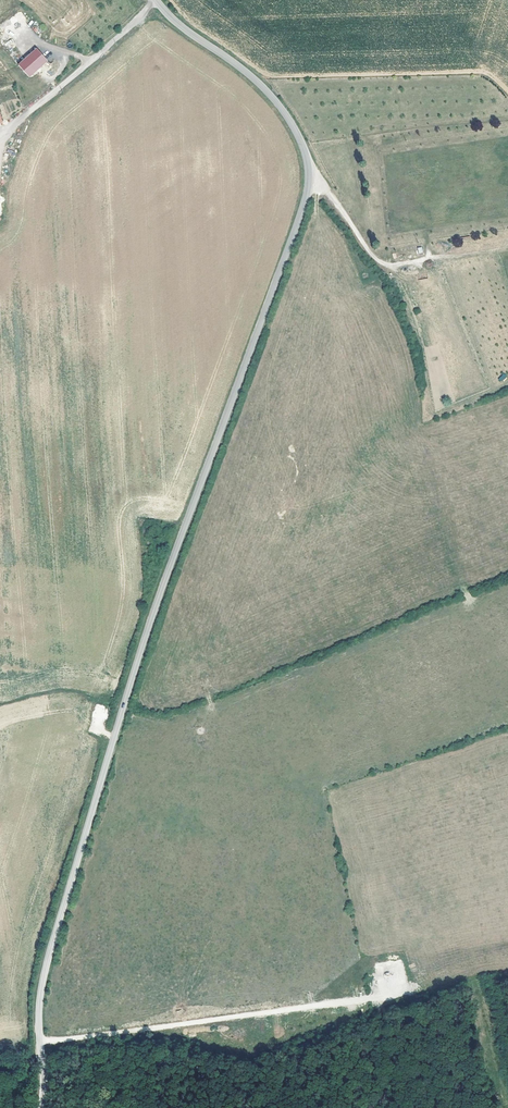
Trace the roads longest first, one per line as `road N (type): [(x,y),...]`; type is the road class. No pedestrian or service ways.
road 1 (unclassified): [(155,0),(272,99),(302,147),(307,181),(163,587),(48,962),(39,1020),(45,1107)]

